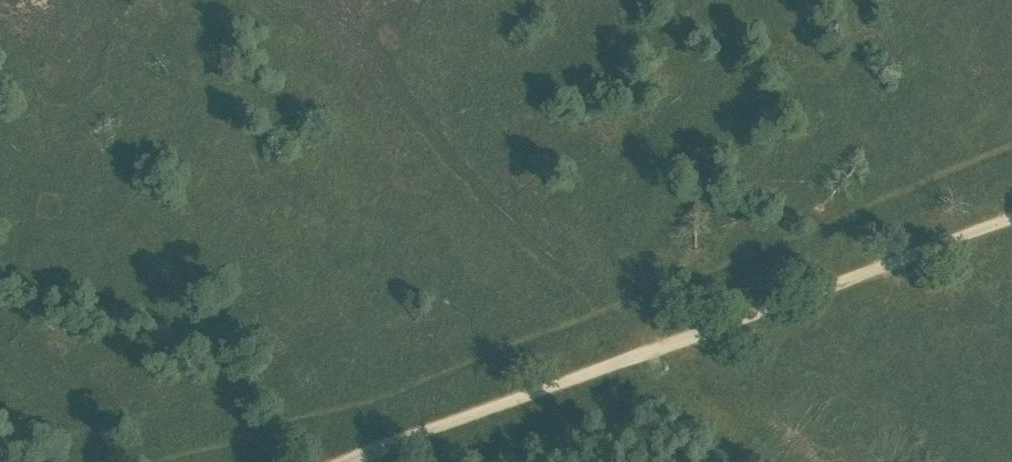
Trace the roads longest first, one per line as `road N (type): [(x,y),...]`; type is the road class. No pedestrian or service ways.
road 1 (track): [(1011,219),(344,461)]

